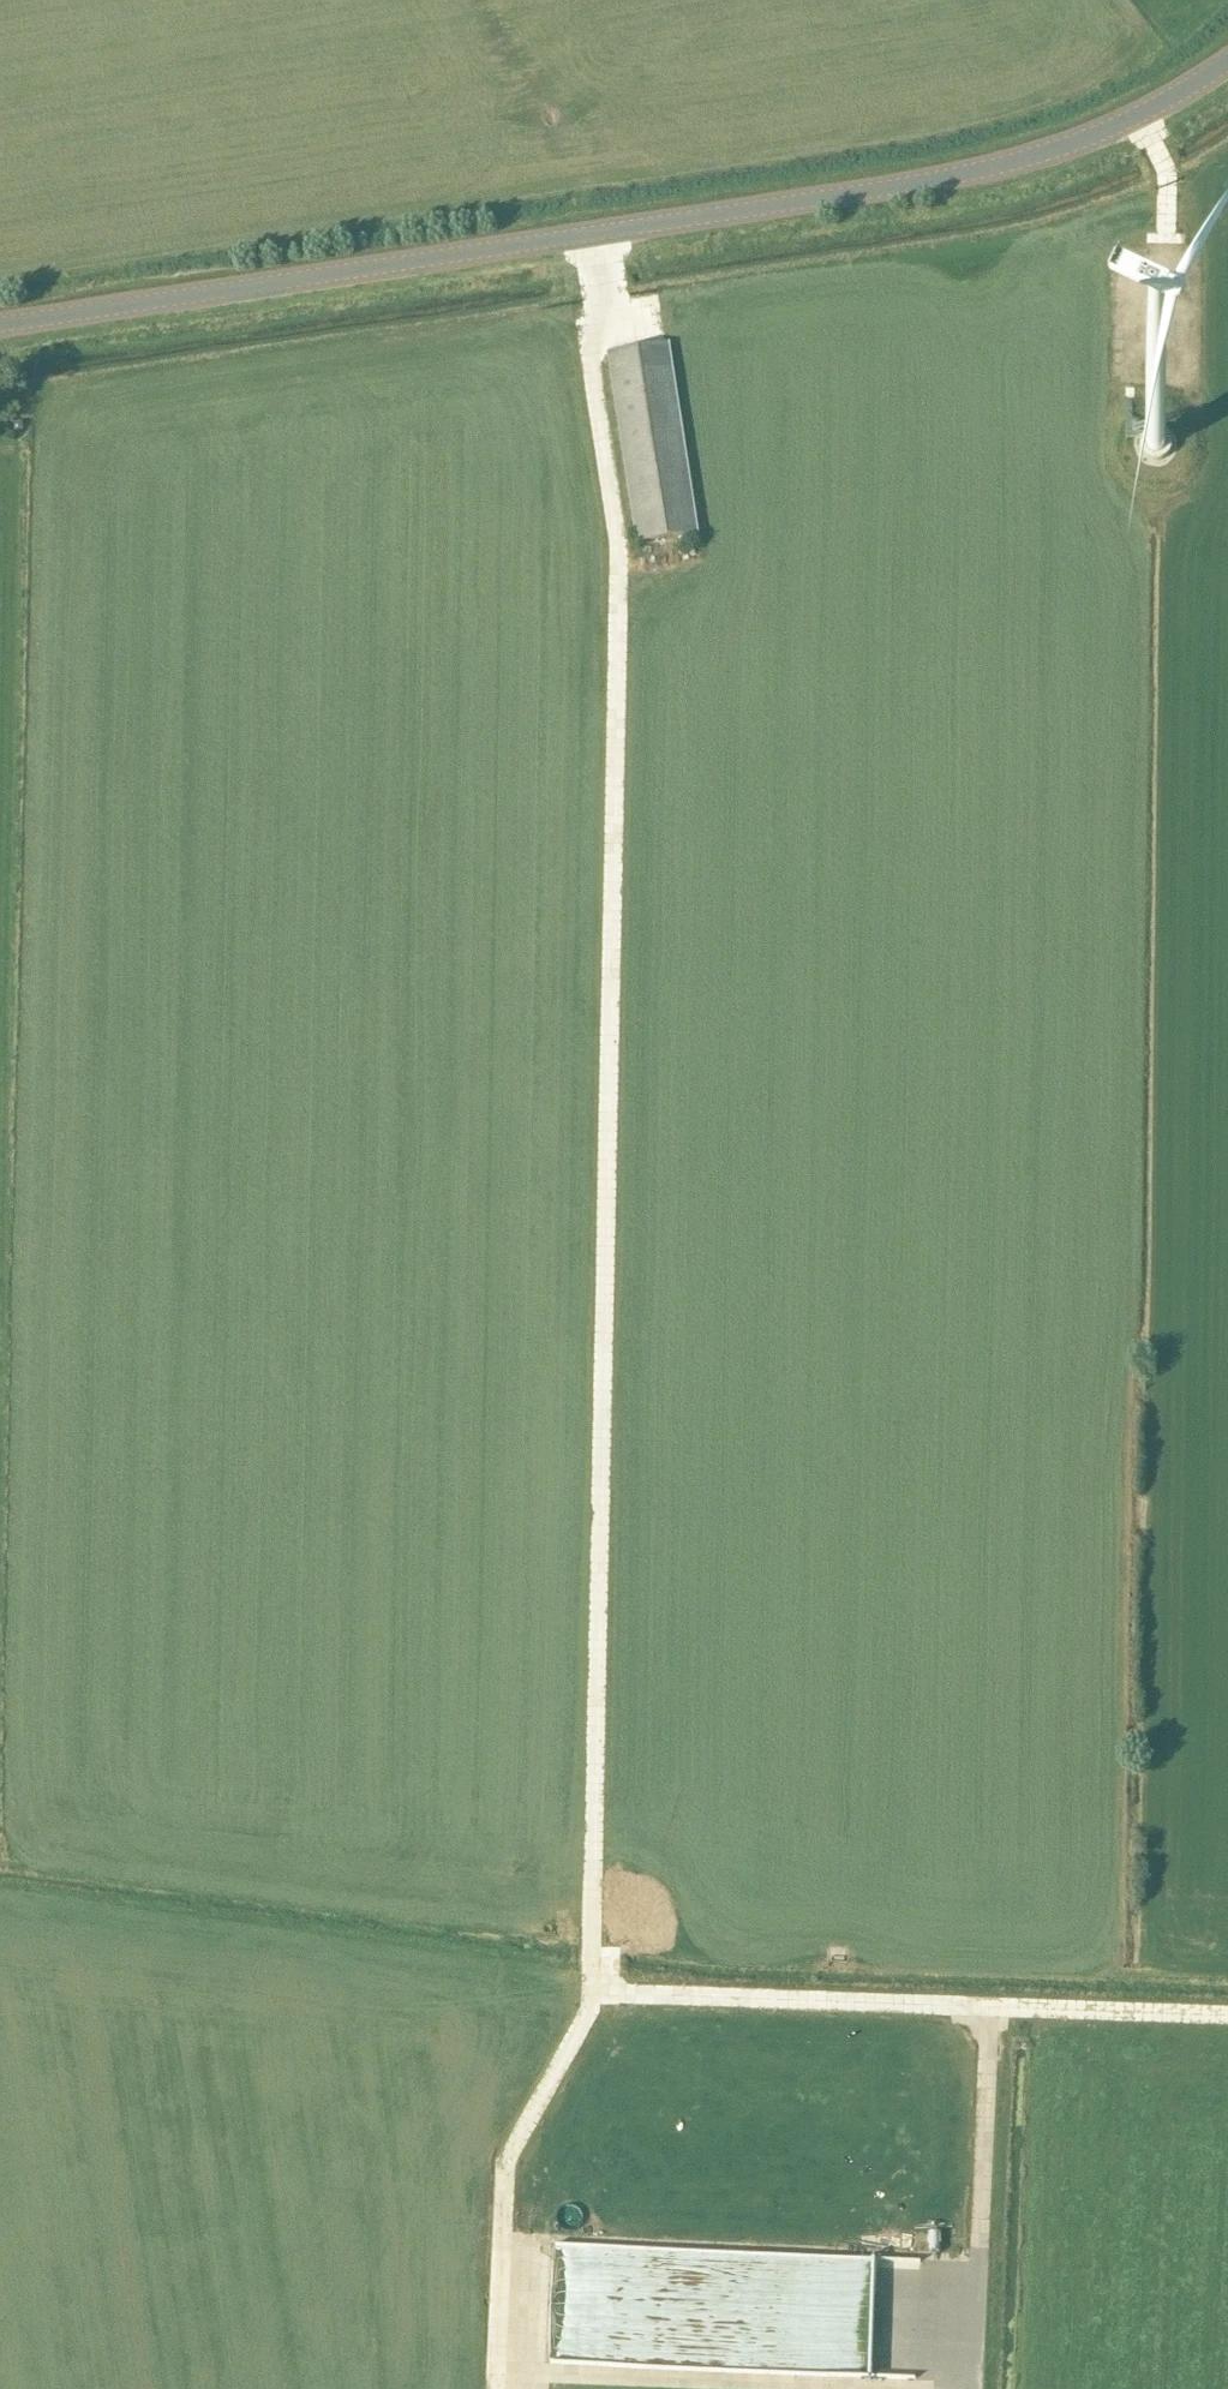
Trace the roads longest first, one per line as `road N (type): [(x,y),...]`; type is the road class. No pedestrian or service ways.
road 1 (tertiary): [(0,326),(994,170),(1093,138),(1227,61)]

